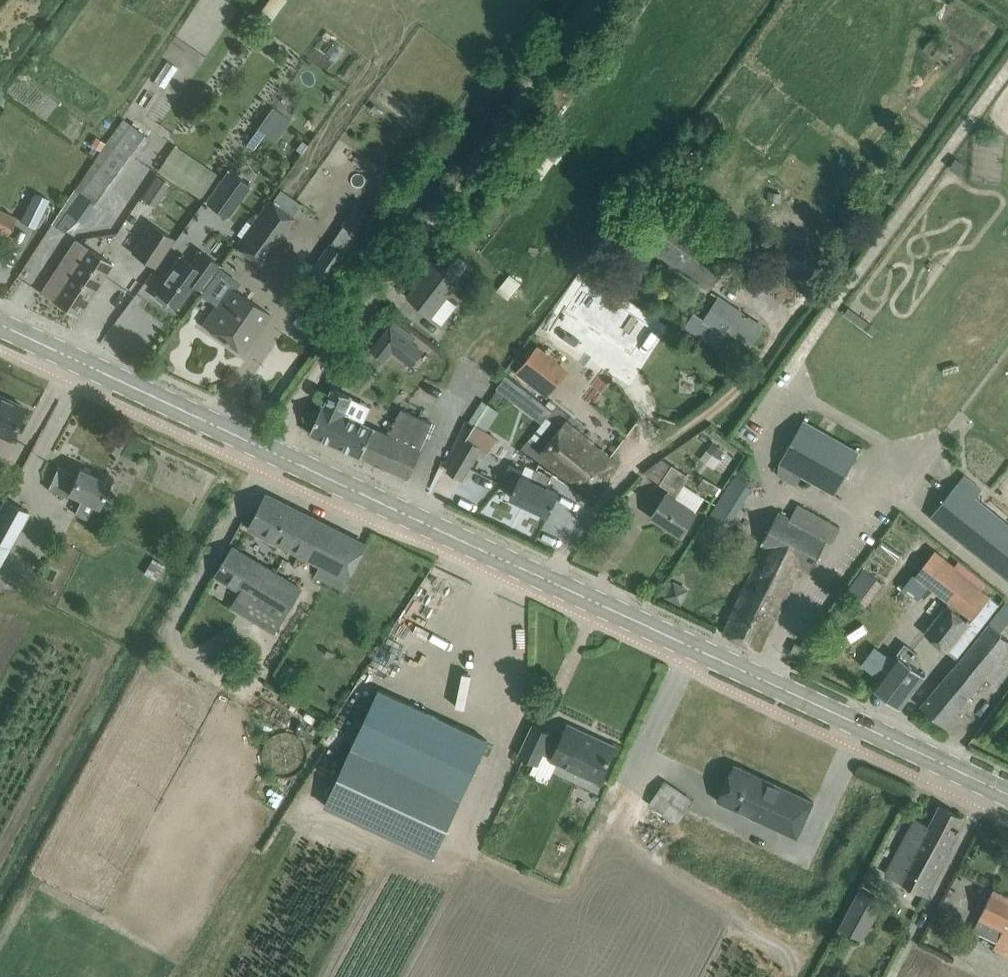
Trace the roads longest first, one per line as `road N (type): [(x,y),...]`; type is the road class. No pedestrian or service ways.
road 1 (tertiary): [(1007,795),(272,451)]
road 2 (unclassified): [(272,451),(295,410),(602,0)]
road 3 (tertiary): [(272,451),(0,324)]

